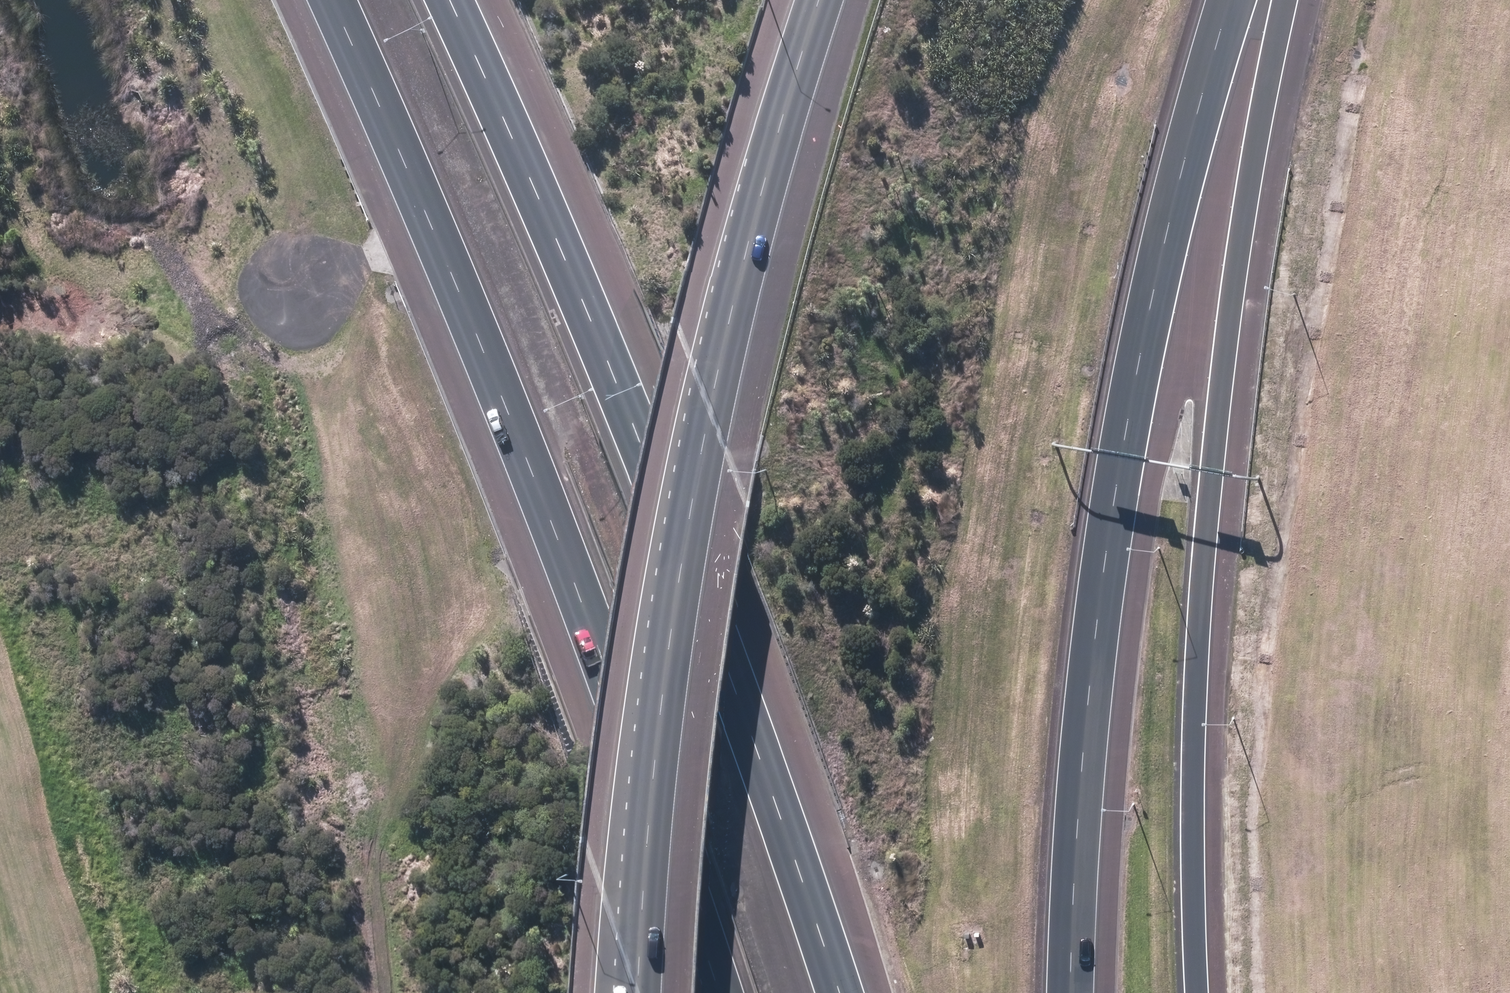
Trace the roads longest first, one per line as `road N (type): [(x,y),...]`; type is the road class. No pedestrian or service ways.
road 1 (motorway): [(433,0),(594,335),(837,992)]
road 2 (motorway): [(717,992),(544,504),(328,0)]
road 3 (motorway): [(635,992),(654,772),(692,502),(730,318),(817,0)]
road 4 (motorway): [(1239,0),(1191,125),(1108,562),(1078,832),(1074,992)]
road 5 (motorway): [(1306,0),(1260,214),(1227,486),(1208,754),(1211,992)]
road 6 (unknown): [(0,335),(70,340),(113,365),(198,699),(86,806)]
road 7 (unknown): [(132,992),(0,479)]

